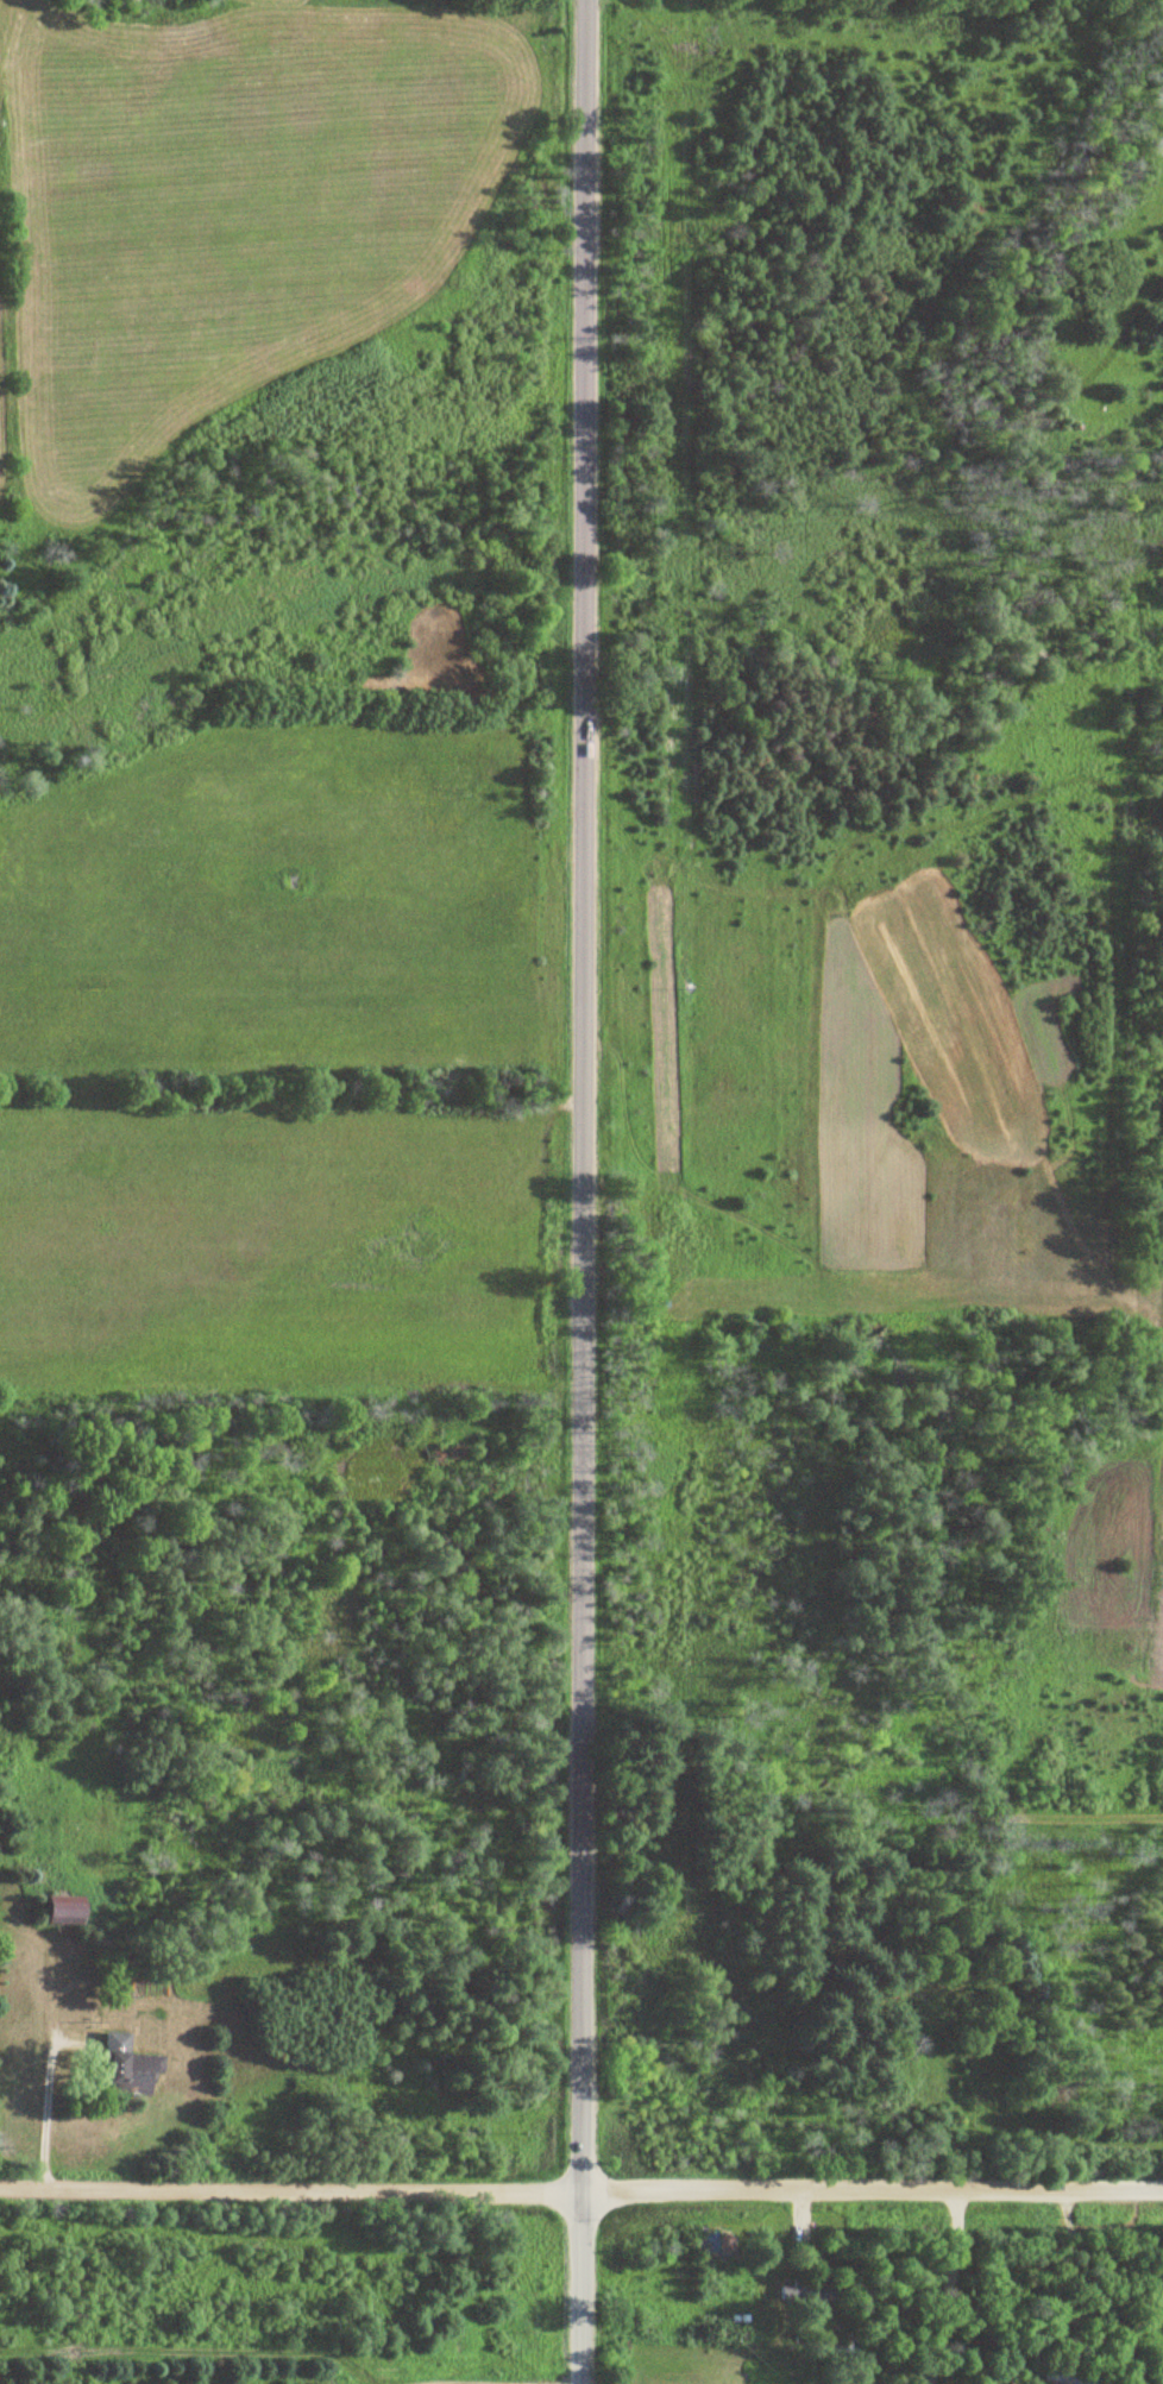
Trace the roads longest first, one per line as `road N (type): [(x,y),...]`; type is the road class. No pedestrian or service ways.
road 1 (residential): [(584,2383),(567,570),(574,0)]
road 2 (residential): [(1162,2193),(0,2192)]

